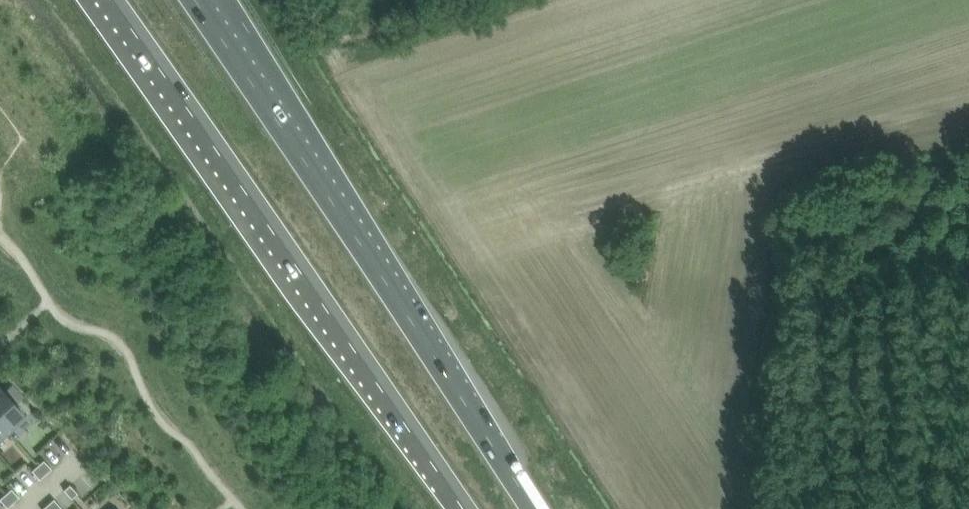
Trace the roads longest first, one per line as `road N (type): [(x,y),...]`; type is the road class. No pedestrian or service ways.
road 1 (trunk): [(109,0),(463,508)]
road 2 (trunk): [(535,508),(196,0)]

